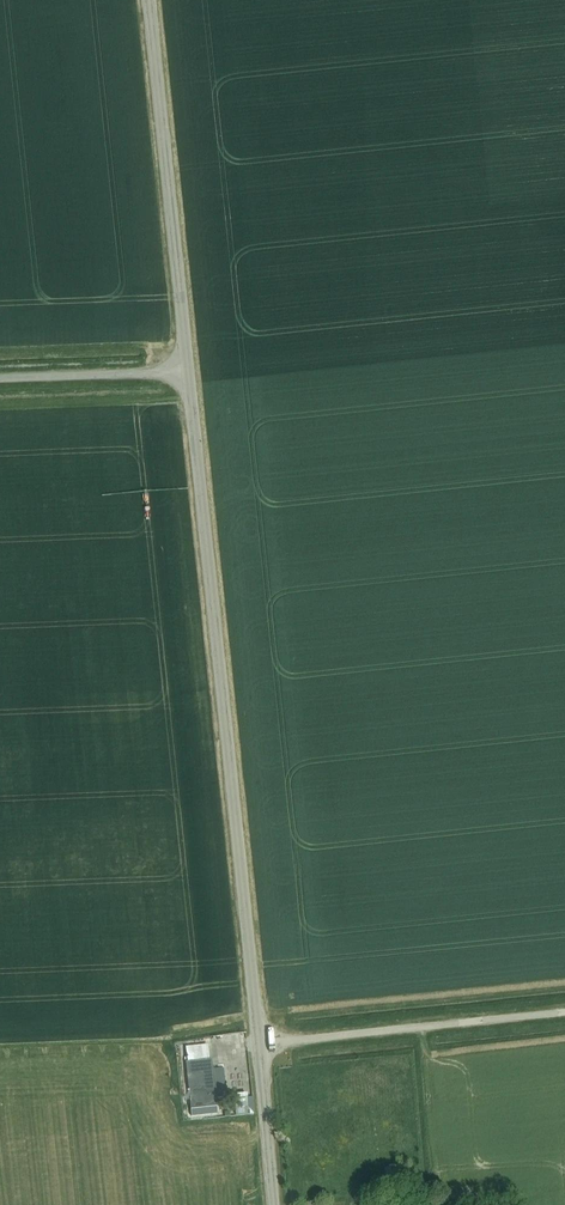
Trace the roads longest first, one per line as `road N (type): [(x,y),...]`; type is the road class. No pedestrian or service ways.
road 1 (tertiary): [(273,1204),(191,371)]
road 2 (tertiary): [(191,371),(152,0)]
road 3 (track): [(260,1045),(564,1013)]
road 4 (unclassified): [(191,371),(0,379)]

